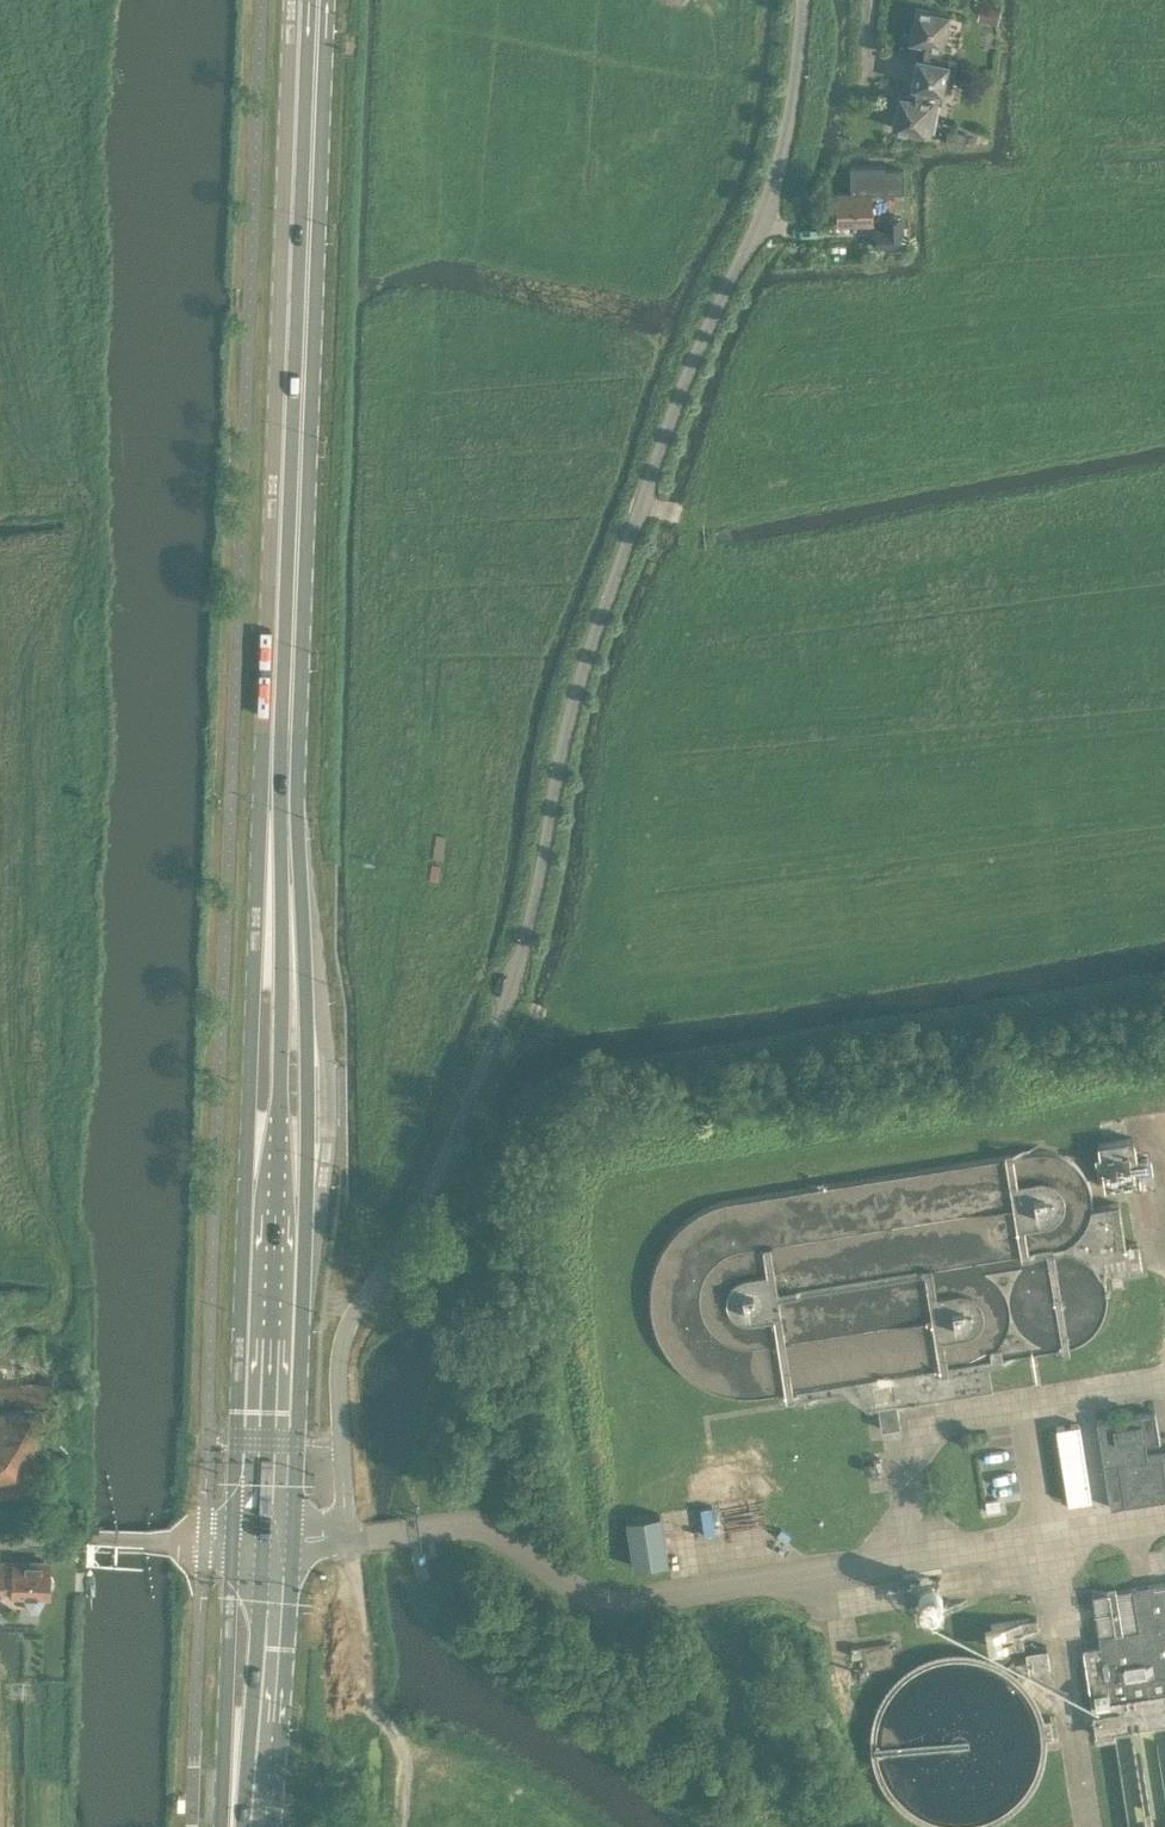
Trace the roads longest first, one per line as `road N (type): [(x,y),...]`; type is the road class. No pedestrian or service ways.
road 1 (unclassified): [(275,1538),(350,1533),(341,1346),(444,1159),(510,1001),(590,654),(708,336),(772,195),(804,0)]
road 2 (primary): [(328,0),(300,772)]
road 3 (primary): [(284,1211),(275,1538)]
road 4 (primary): [(284,1211),(309,1115),(297,888)]
road 5 (primary): [(297,888),(284,1019),(284,1211)]
road 6 (primary): [(262,1826),(275,1538)]
road 7 (unclassified): [(275,1538),(70,1536)]
road 8 (track): [(631,1005),(544,1014),(510,1001)]

